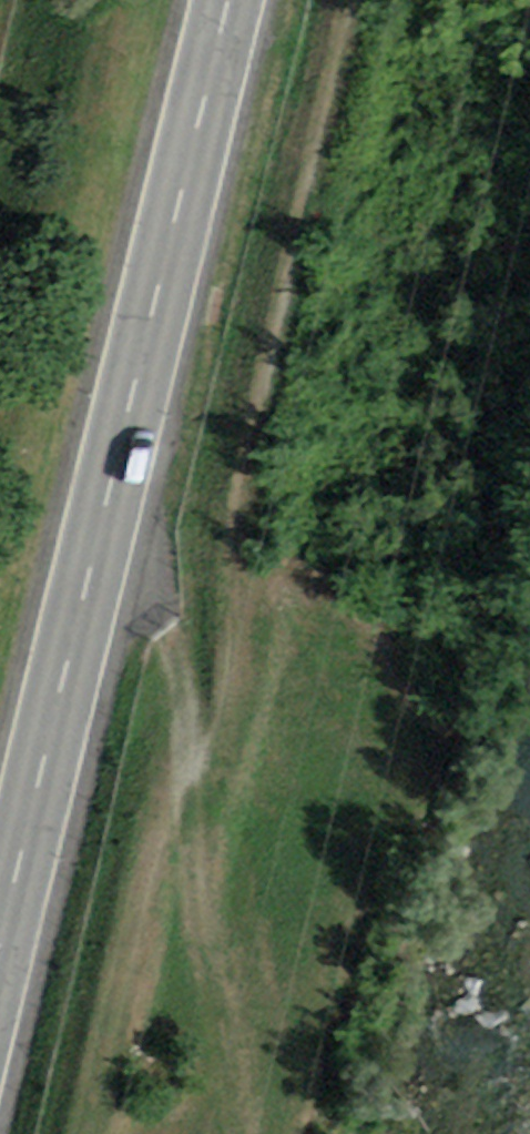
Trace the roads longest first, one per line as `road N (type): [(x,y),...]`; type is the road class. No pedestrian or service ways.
road 1 (track): [(54,1133),(97,956),(221,706),(326,130),(359,0)]
road 2 (secondary): [(235,0),(0,980)]

